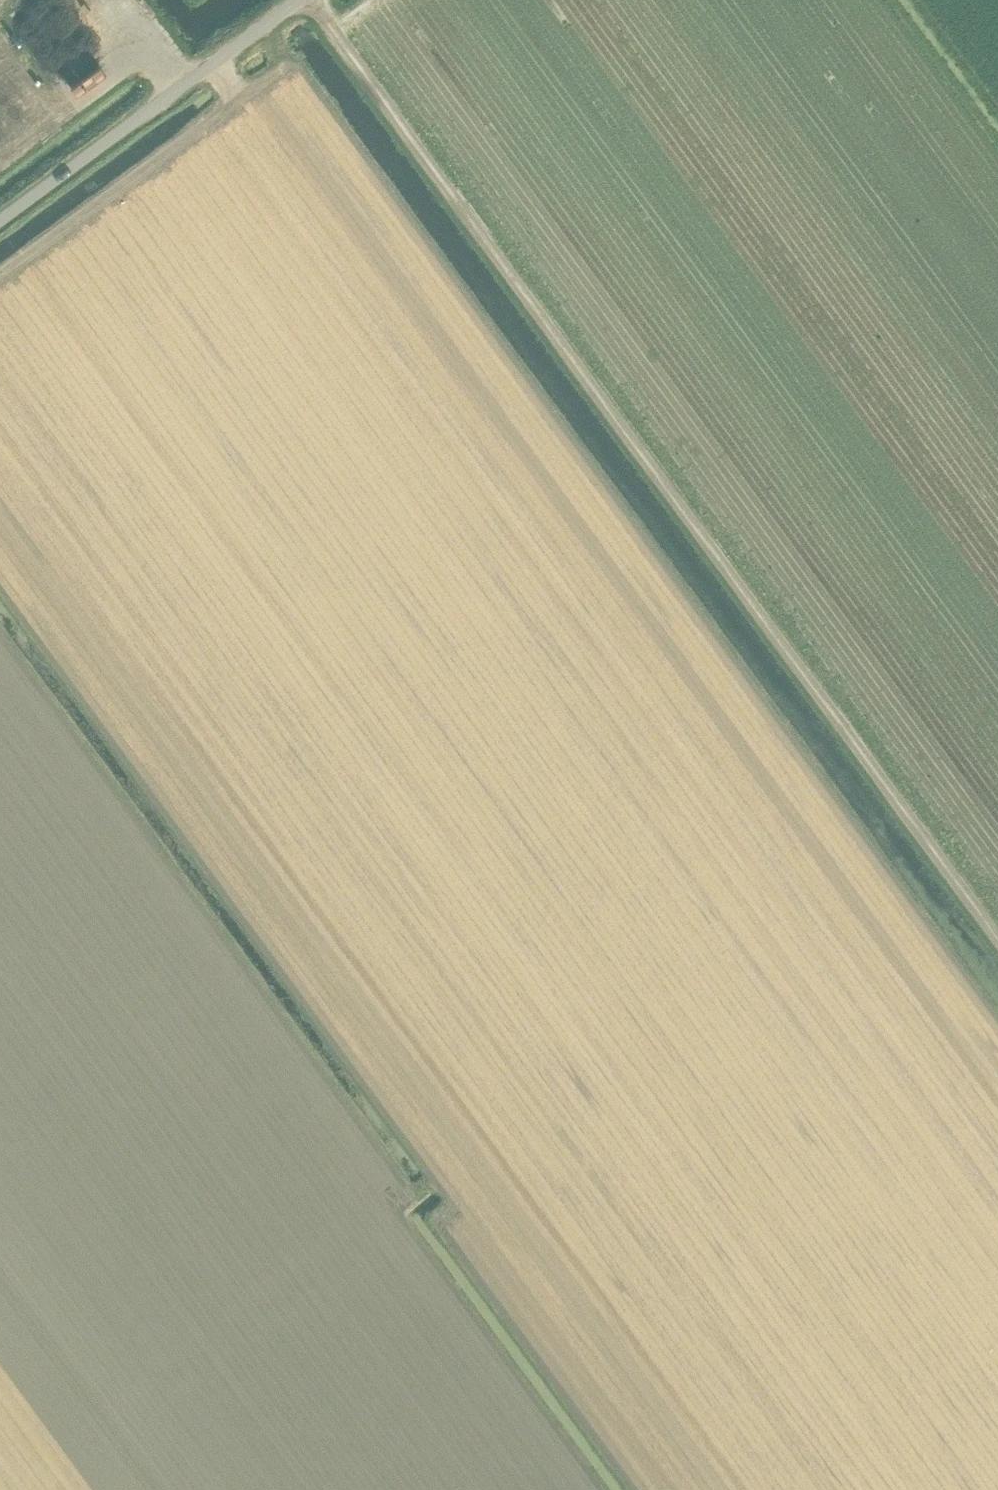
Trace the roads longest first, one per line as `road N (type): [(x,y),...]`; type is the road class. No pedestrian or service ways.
road 1 (unclassified): [(0,227),(309,0)]

